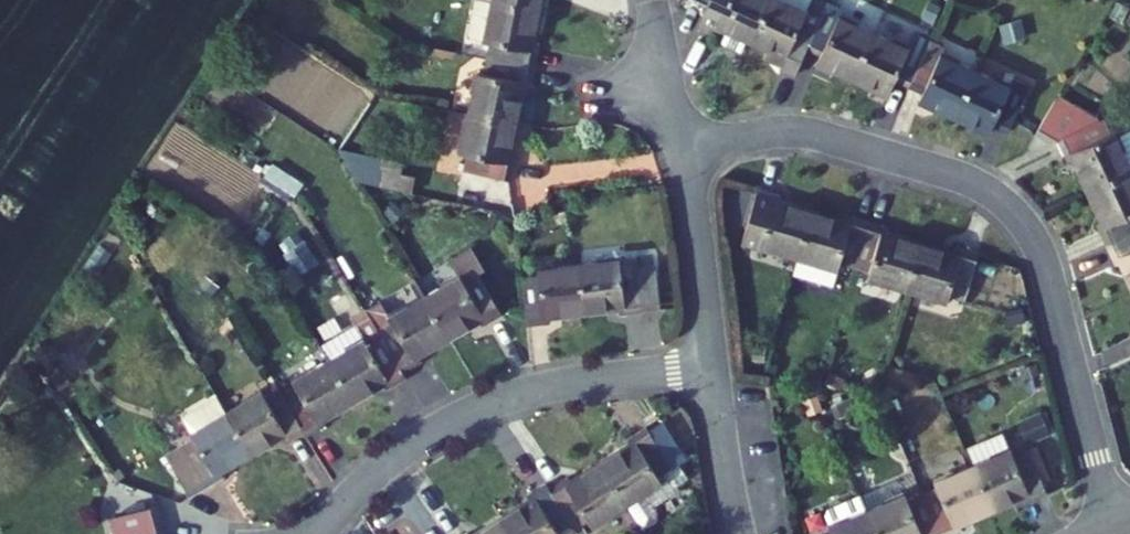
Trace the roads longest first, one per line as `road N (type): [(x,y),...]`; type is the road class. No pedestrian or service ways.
road 1 (residential): [(1112,524),(1044,259),(1010,206),(975,183),(808,135),(681,149)]
road 2 (residential): [(713,365),(561,383),(461,414),(412,441),(320,533)]
road 3 (residential): [(713,365),(681,149)]
road 4 (residential): [(738,533),(713,365)]
road 5 (residential): [(681,149),(660,22)]

